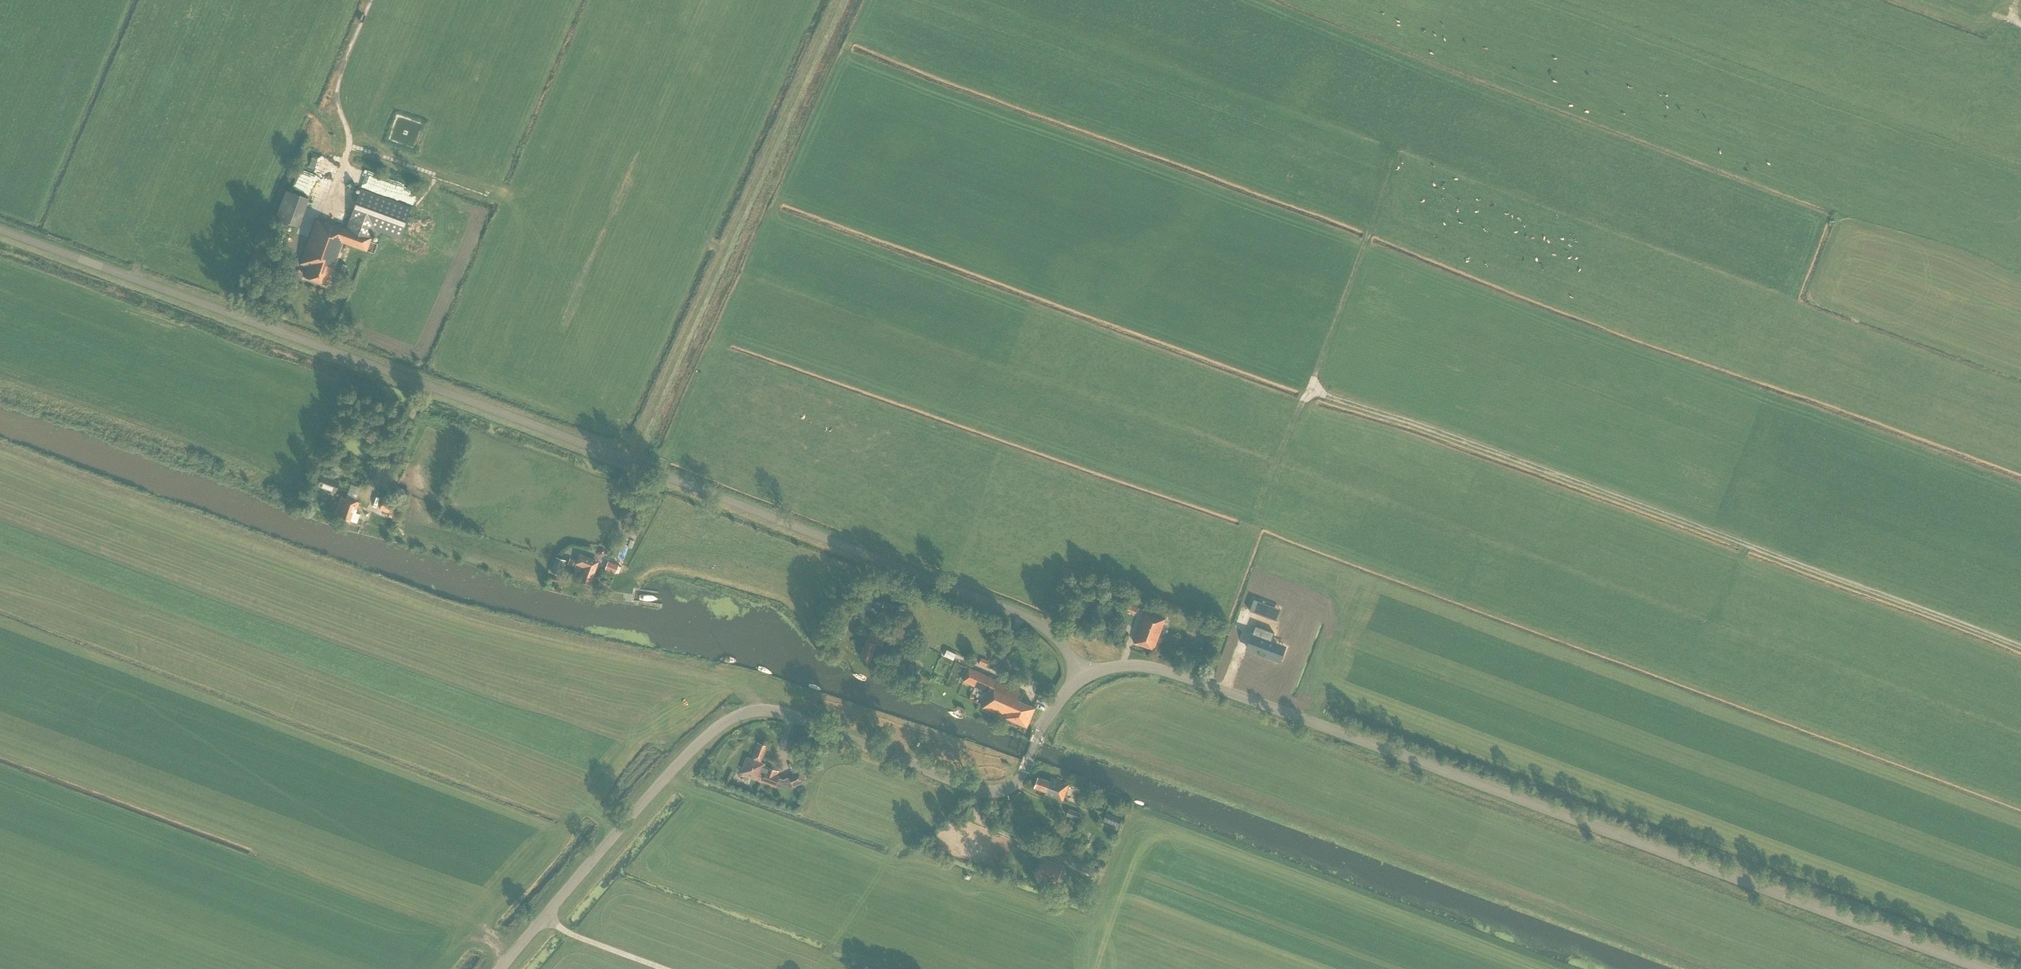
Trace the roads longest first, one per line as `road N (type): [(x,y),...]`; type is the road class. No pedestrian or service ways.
road 1 (unclassified): [(1083,679),(1047,630),(1018,614),(0,230)]
road 2 (tertiary): [(1083,679),(1124,666),(1173,673),(1984,968)]
road 3 (tertiary): [(500,968),(679,763),(731,719),(781,713),(994,792),(1019,780),(1048,716),(1083,679)]

